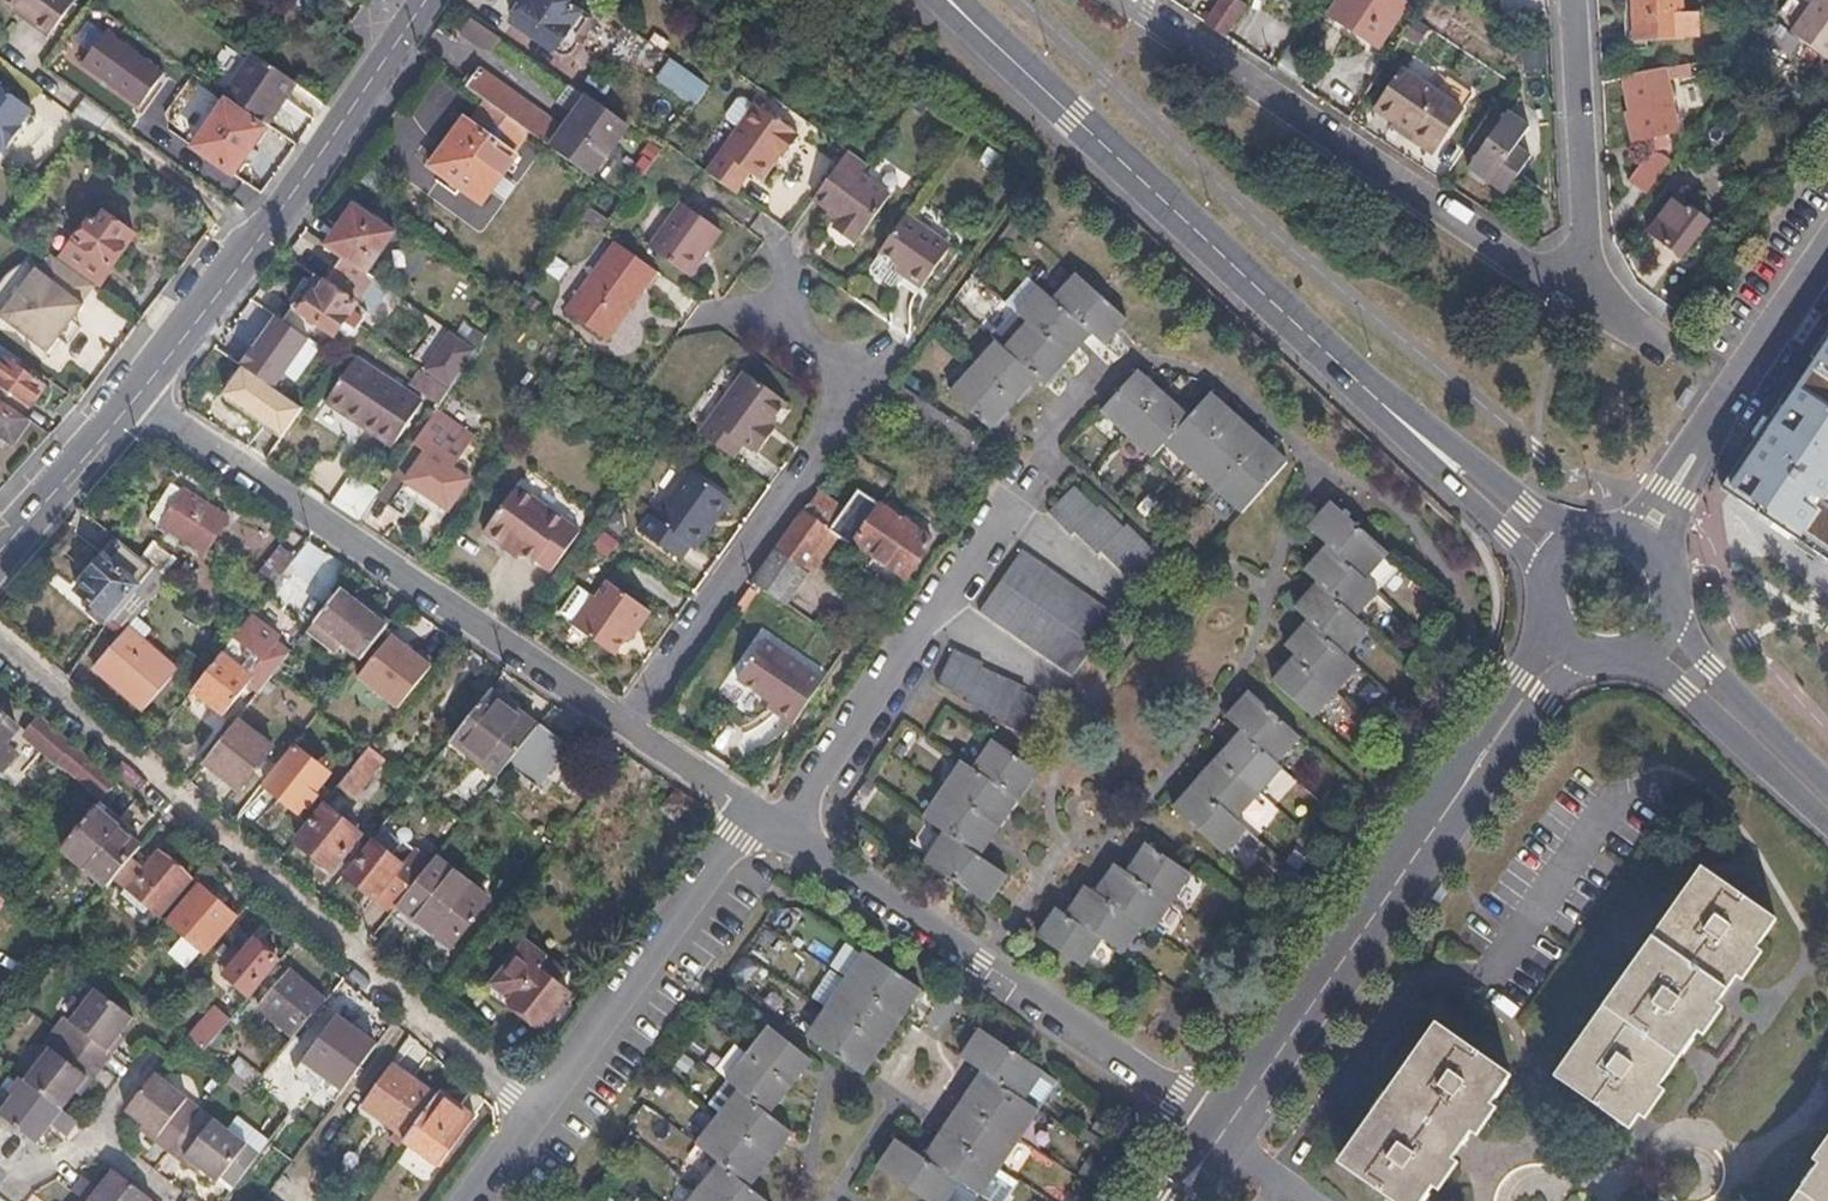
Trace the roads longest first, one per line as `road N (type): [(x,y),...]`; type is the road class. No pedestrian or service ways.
road 1 (residential): [(0,655),(542,1118)]
road 2 (residential): [(134,394),(625,728)]
road 3 (primary): [(1365,388),(952,0)]
road 4 (residential): [(766,822),(1225,1132)]
road 5 (residential): [(1579,303),(1128,0)]
road 6 (residential): [(1225,1132),(1527,687)]
road 7 (secondary): [(134,394),(259,239),(424,0)]
road 8 (residential): [(625,728),(849,383)]
road 9 (residential): [(542,1118),(766,822)]
road 10 (residential): [(1575,0),(1579,303)]
road 11 (primary): [(1365,388),(1509,535),(1551,611)]
road 12 (primary): [(1598,536),(1530,509),(1365,388)]
road 13 (primary): [(1618,656),(1686,692),(1827,824)]
road 14 (primary): [(1827,786),(1709,668),(1684,634),(1673,600)]
road 15 (secondary): [(0,543),(134,394)]
road 16 (residential): [(1723,415),(1827,266)]
road 17 (residential): [(1669,576),(1676,516),(1723,415)]
road 18 (residential): [(625,728),(766,822)]
road 19 (residential): [(1723,415),(1631,520),(1606,534)]

